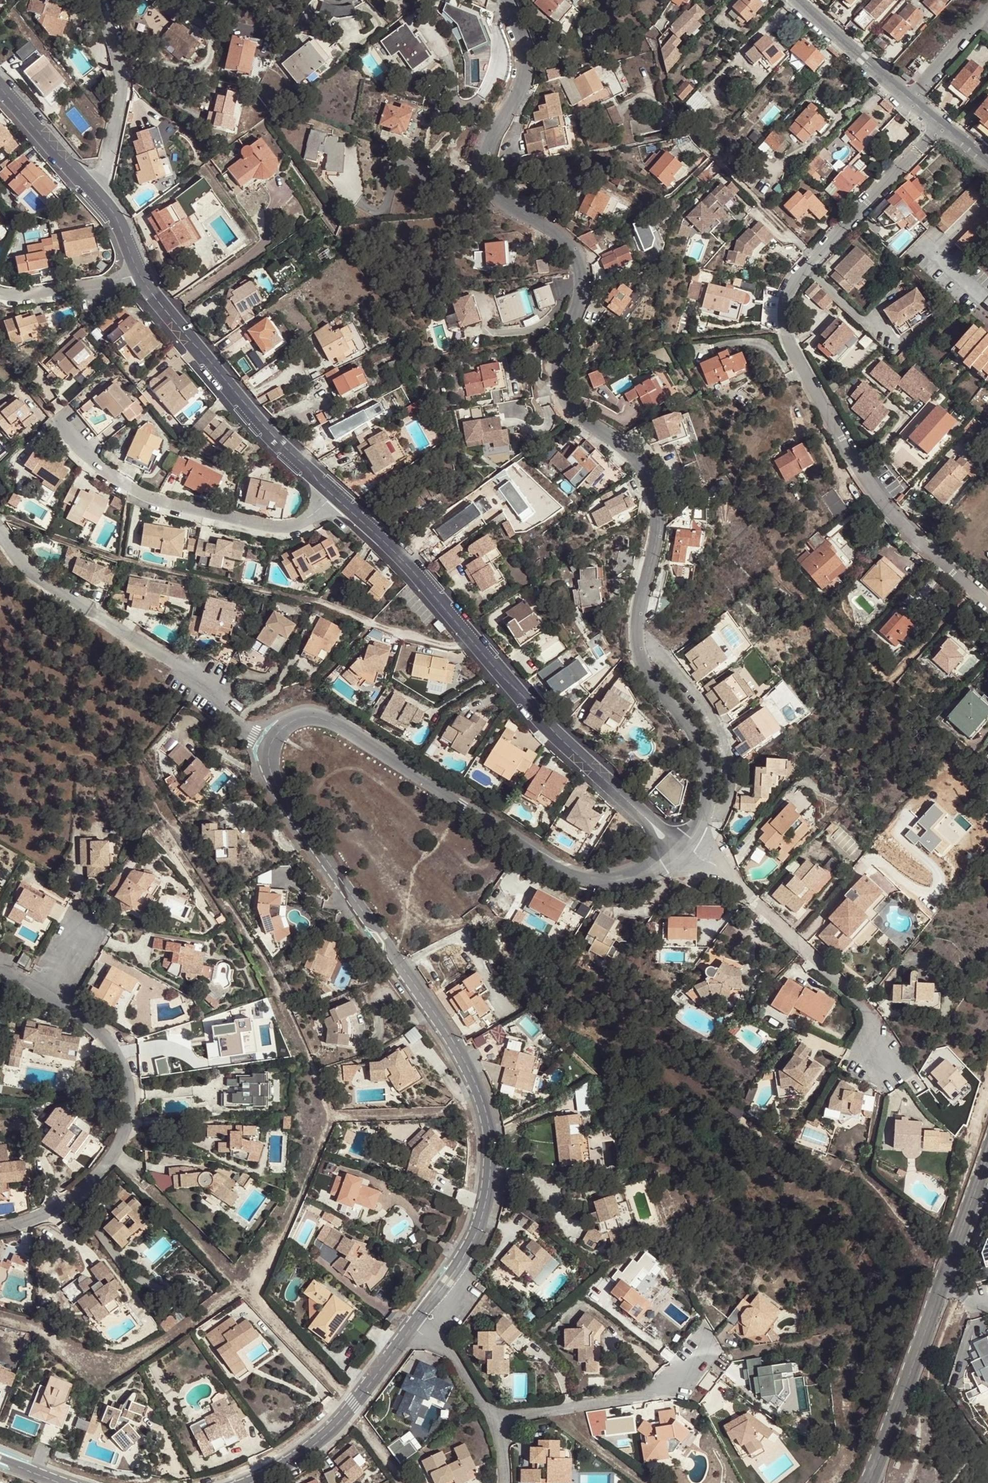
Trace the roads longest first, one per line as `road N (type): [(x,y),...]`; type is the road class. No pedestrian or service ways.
road 1 (residential): [(689,843),(705,811),(703,762),(639,661),(652,490),(636,463),(555,388),(578,268),(559,237),(505,204),(484,178),(490,142),(526,66),(501,0)]
road 2 (residential): [(270,745),(274,780),(449,1033),(486,1112),(486,1203),(454,1273),(414,1323)]
road 3 (residential): [(674,856),(619,880),(575,876),(331,721),(301,717),(270,745)]
road 4 (residential): [(334,496),(399,553),(544,725),(634,806)]
road 5 (residential): [(987,606),(903,530),(808,388),(784,330),(785,294),(812,259)]
road 6 (residential): [(270,745),(218,709),(167,659),(24,566),(0,534)]
road 7 (secondary): [(868,1482),(987,1161)]
road 8 (residential): [(0,1229),(71,1198),(103,1166),(126,1126),(129,1091),(119,1057),(97,1029),(46,996)]
road 9 (residential): [(334,496),(289,526),(195,510),(131,488),(68,437)]
road 10 (residential): [(140,274),(252,420),(334,496)]
road 11 (residential): [(649,37),(671,118),(812,259)]
road 12 (residential): [(726,873),(868,1008),(880,1067)]
road 13 (residential): [(499,1421),(663,1389),(717,1339)]
road 14 (residential): [(414,1323),(332,1429),(253,1482)]
road 15 (residential): [(95,0),(112,35),(120,89),(101,168),(88,187)]
road 16 (residential): [(812,259),(941,124)]
road 17 (residential): [(801,0),(911,100)]
road 18 (residential): [(140,274),(76,291),(0,295)]
road 19 (residential): [(414,1323),(445,1344),(499,1421)]
road 20 (residential): [(0,92),(88,187)]
road 21 (residential): [(987,1),(911,100)]

